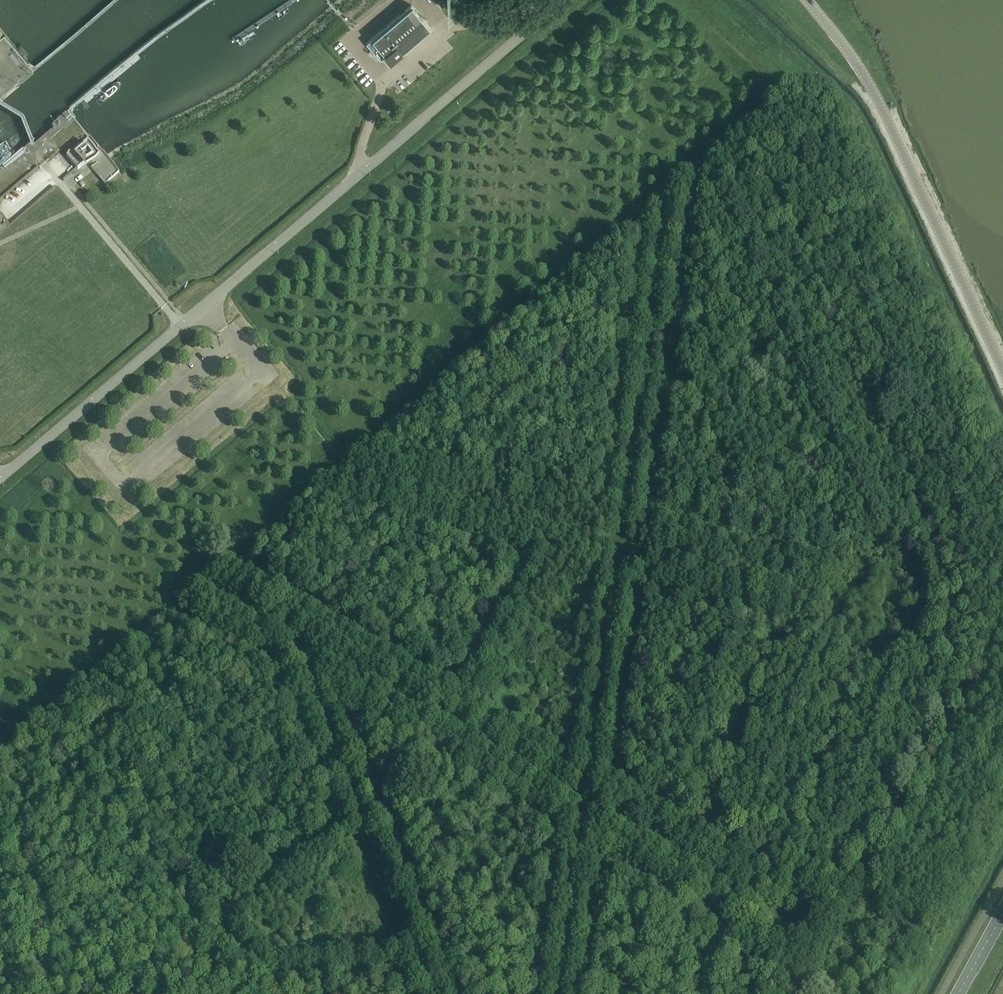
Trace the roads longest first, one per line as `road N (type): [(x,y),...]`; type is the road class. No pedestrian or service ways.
road 1 (unclassified): [(0,475),(564,0)]
road 2 (tertiary): [(1002,371),(879,103),(806,0)]

